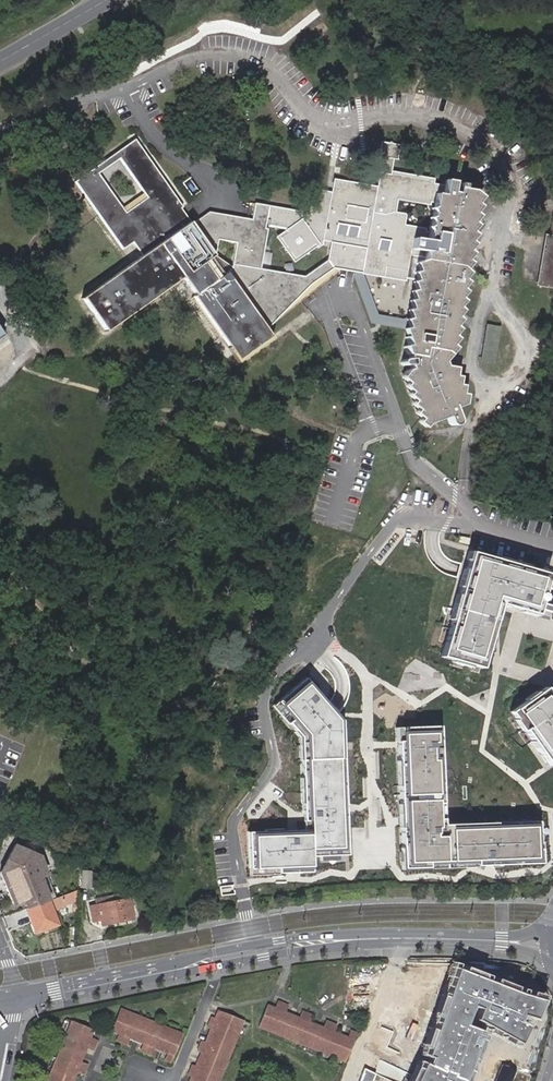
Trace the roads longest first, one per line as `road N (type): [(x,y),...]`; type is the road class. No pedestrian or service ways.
road 1 (residential): [(372,937),(305,936),(168,966)]
road 2 (residential): [(168,966),(206,968),(372,937)]
road 3 (residential): [(552,943),(372,937)]
road 4 (residential): [(168,966),(14,997)]
road 5 (unclassified): [(107,0),(0,62)]

